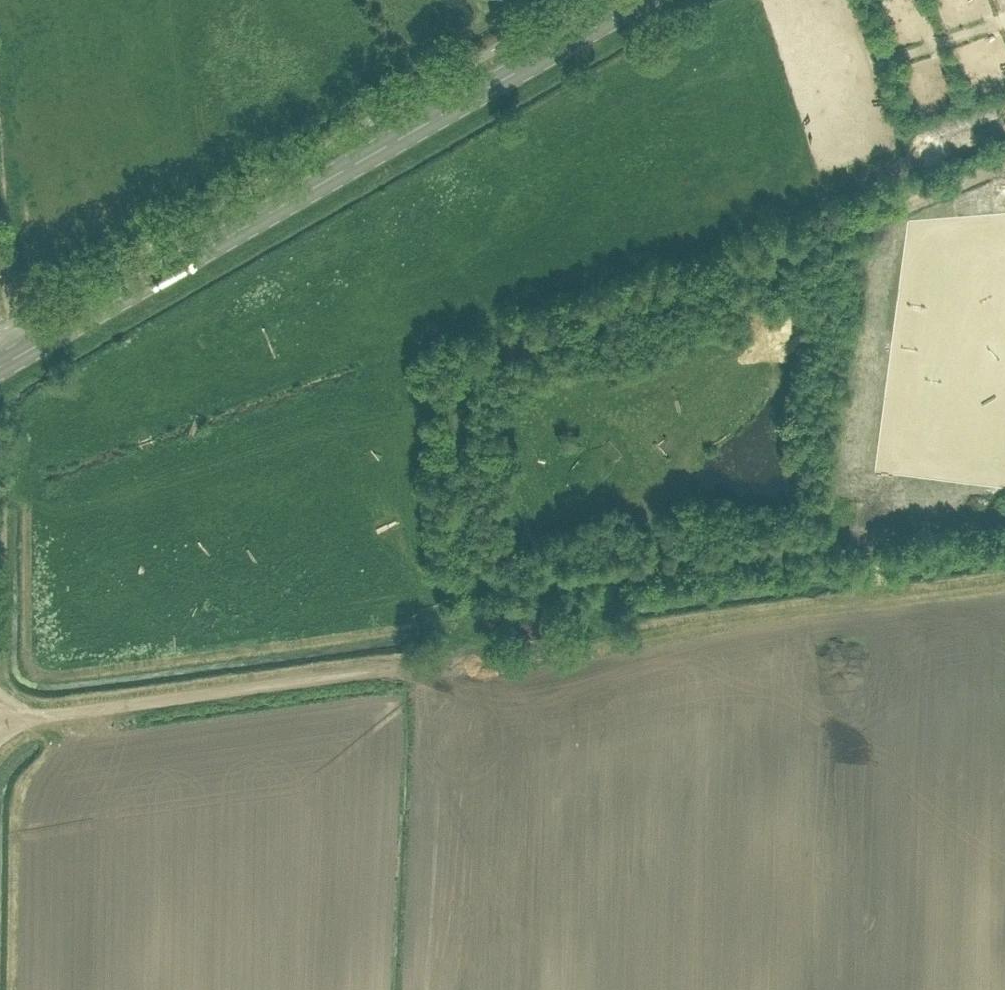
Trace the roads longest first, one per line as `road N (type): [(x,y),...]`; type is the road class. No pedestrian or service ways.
road 1 (secondary): [(0,364),(639,0)]
road 2 (unclassified): [(0,719),(408,665)]

